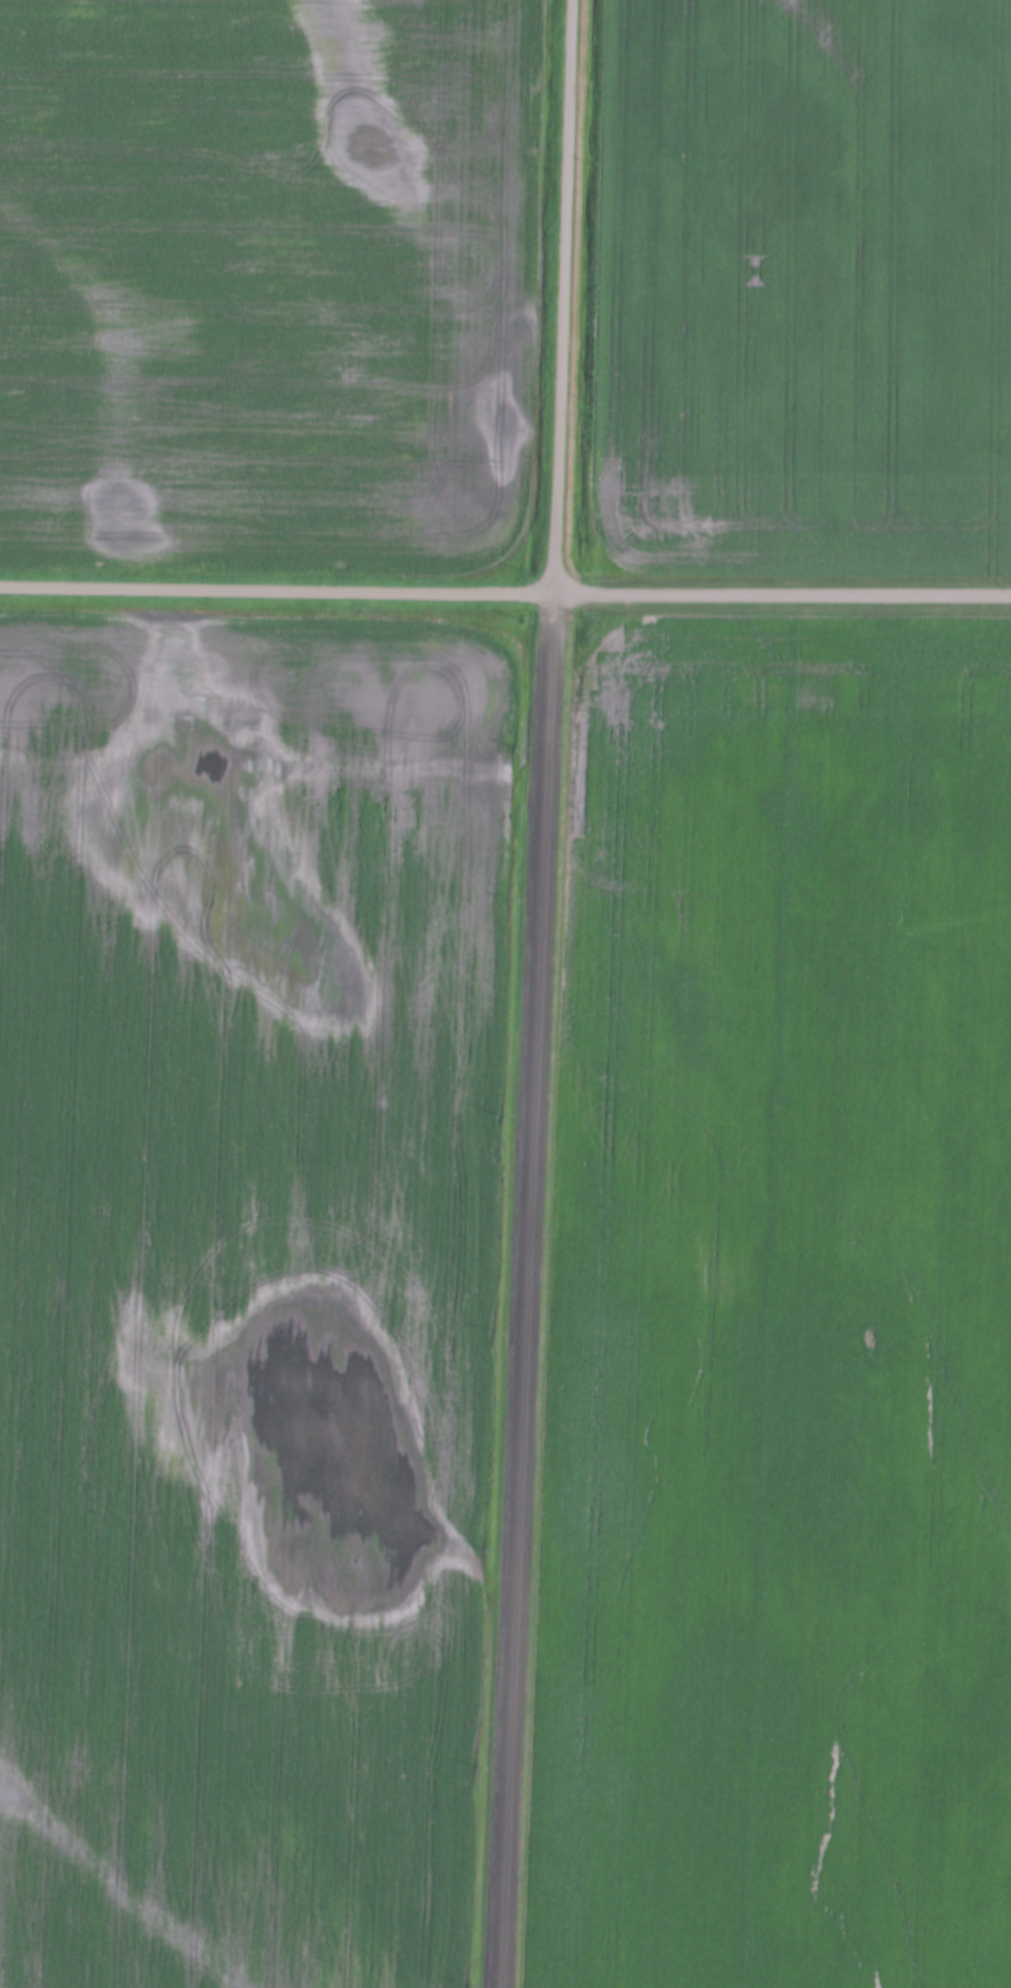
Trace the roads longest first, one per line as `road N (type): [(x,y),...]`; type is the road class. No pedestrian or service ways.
road 1 (track): [(503,1987),(555,599)]
road 2 (residential): [(1010,595),(555,599),(0,589)]
road 3 (residential): [(555,599),(572,0)]

